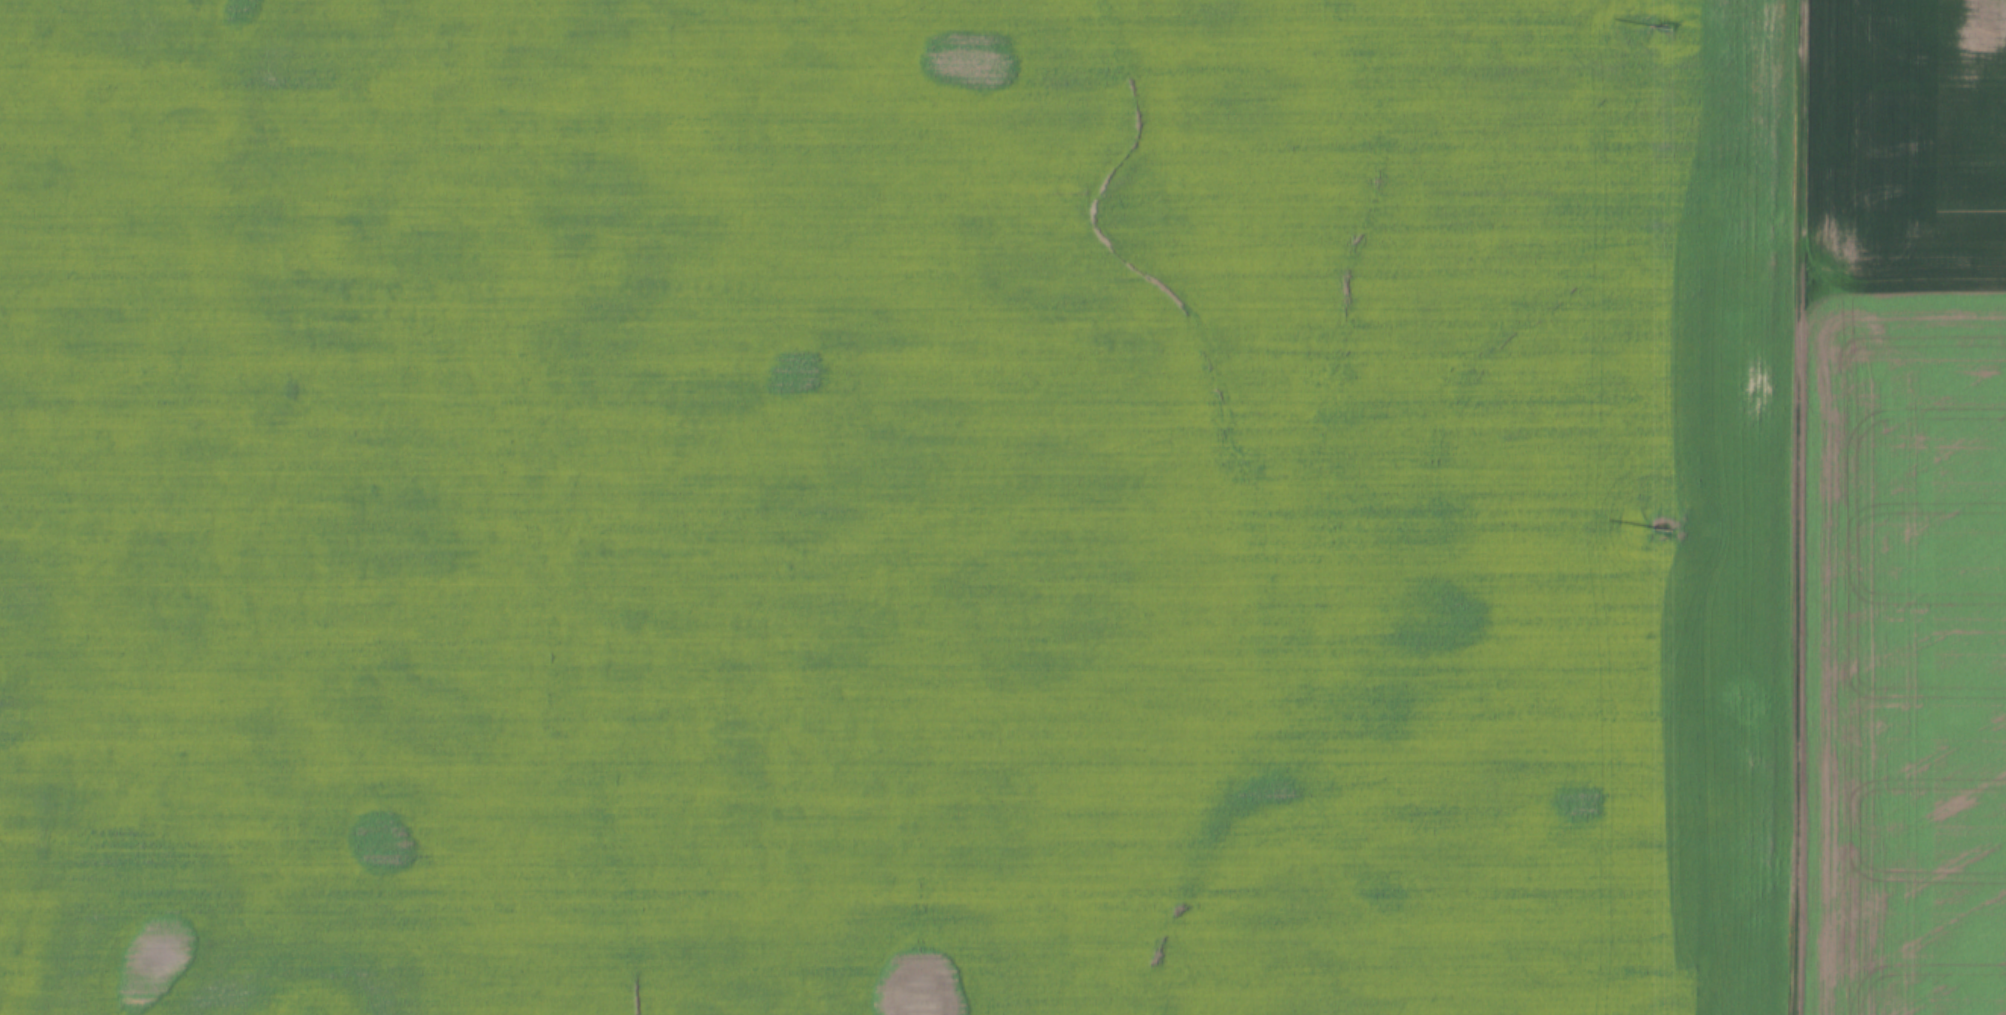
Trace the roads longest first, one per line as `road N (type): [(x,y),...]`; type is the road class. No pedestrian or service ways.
road 1 (track): [(1805,0),(1798,835)]

